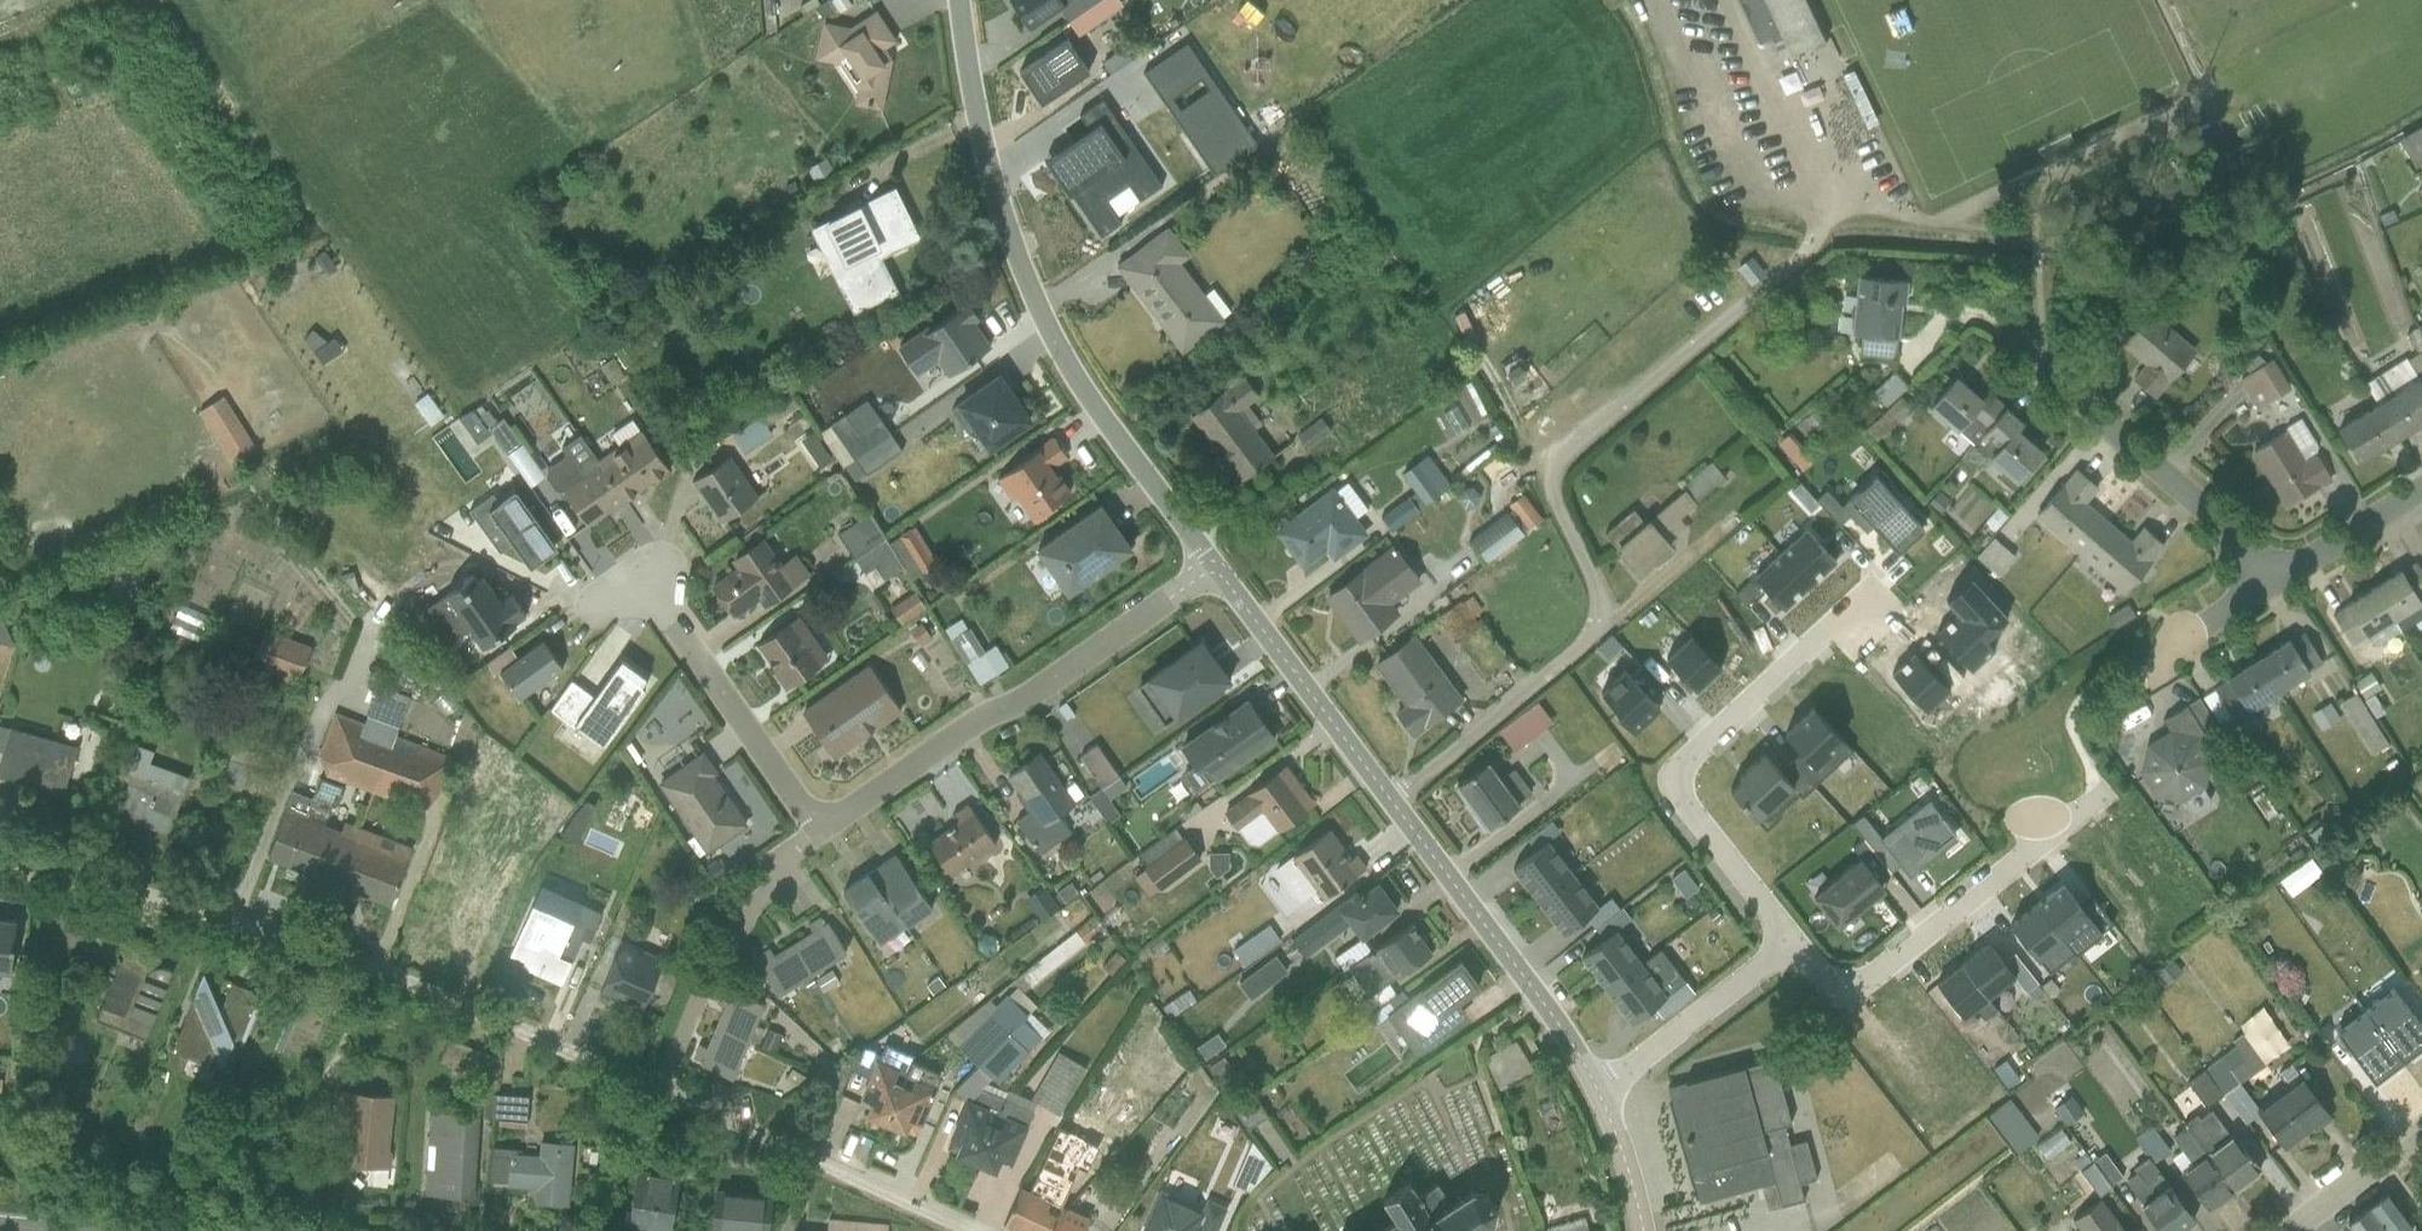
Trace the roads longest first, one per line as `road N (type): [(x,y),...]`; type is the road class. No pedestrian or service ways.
road 1 (unclassified): [(977,1230),(325,949),(82,873),(0,855)]
road 2 (residential): [(1213,557),(816,836),(631,581)]
road 3 (residential): [(1812,241),(1559,462),(1554,498),(1599,592),(1594,629),(1391,801)]
road 4 (residential): [(958,0),(978,127),(1047,338),(1213,557)]
road 5 (residential): [(1793,942),(1681,799),(1679,777),(1688,759),(1870,590)]
road 6 (residential): [(1793,942),(1823,976),(1845,986),(1869,979),(2102,799)]
road 7 (residential): [(2279,577),(2013,333)]
road 8 (residential): [(1391,801),(1599,1087)]
road 9 (residential): [(1213,557),(1391,801)]
road 10 (residential): [(1599,1087),(1793,942)]
road 11 (residential): [(2421,488),(2279,577)]
road 12 (residential): [(2297,1230),(2421,1136)]
road 13 (residential): [(1599,1087),(1644,1230)]
road 14 (residential): [(2279,577),(2165,659)]

